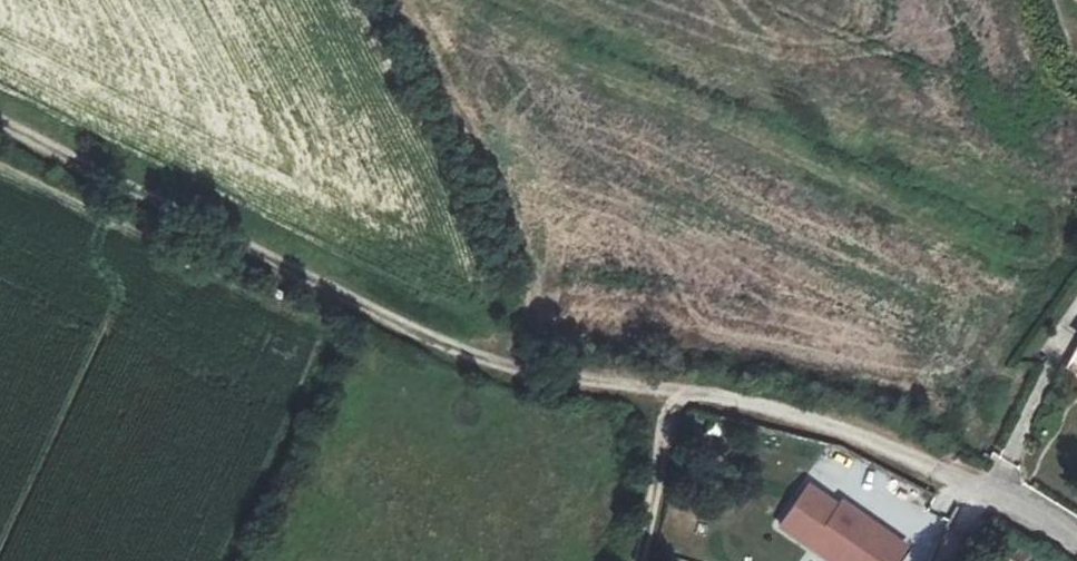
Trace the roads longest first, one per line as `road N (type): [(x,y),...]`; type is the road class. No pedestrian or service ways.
road 1 (track): [(678,391),(537,376),(423,341),(0,128)]
road 2 (unclassified): [(1076,545),(997,494),(844,432),(678,391)]
road 3 (track): [(537,376),(539,324),(469,124),(401,20),(397,0)]

